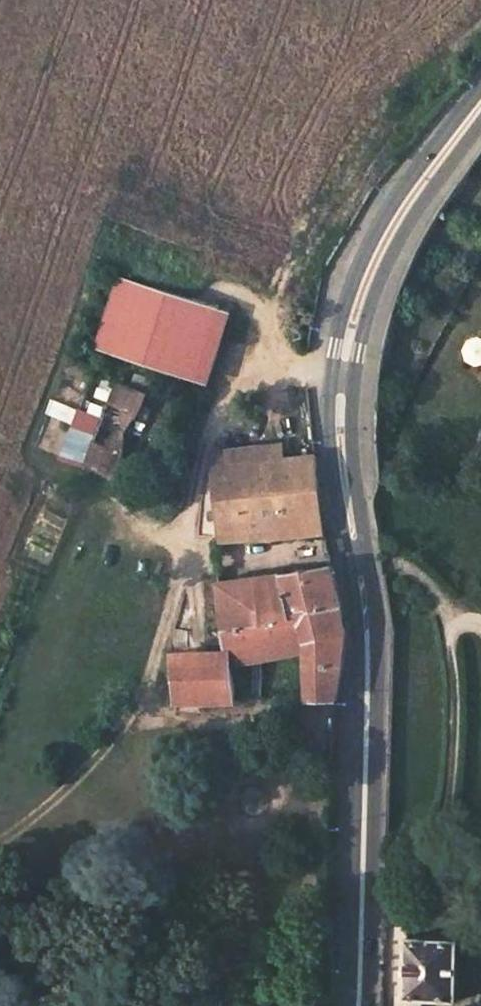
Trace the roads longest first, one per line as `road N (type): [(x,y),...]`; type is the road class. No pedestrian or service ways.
road 1 (secondary): [(360,1005),(370,641),(340,448),(341,377),(365,276),(480,101)]
road 2 (track): [(341,377),(303,375),(204,431),(157,645),(118,735),(0,842)]

